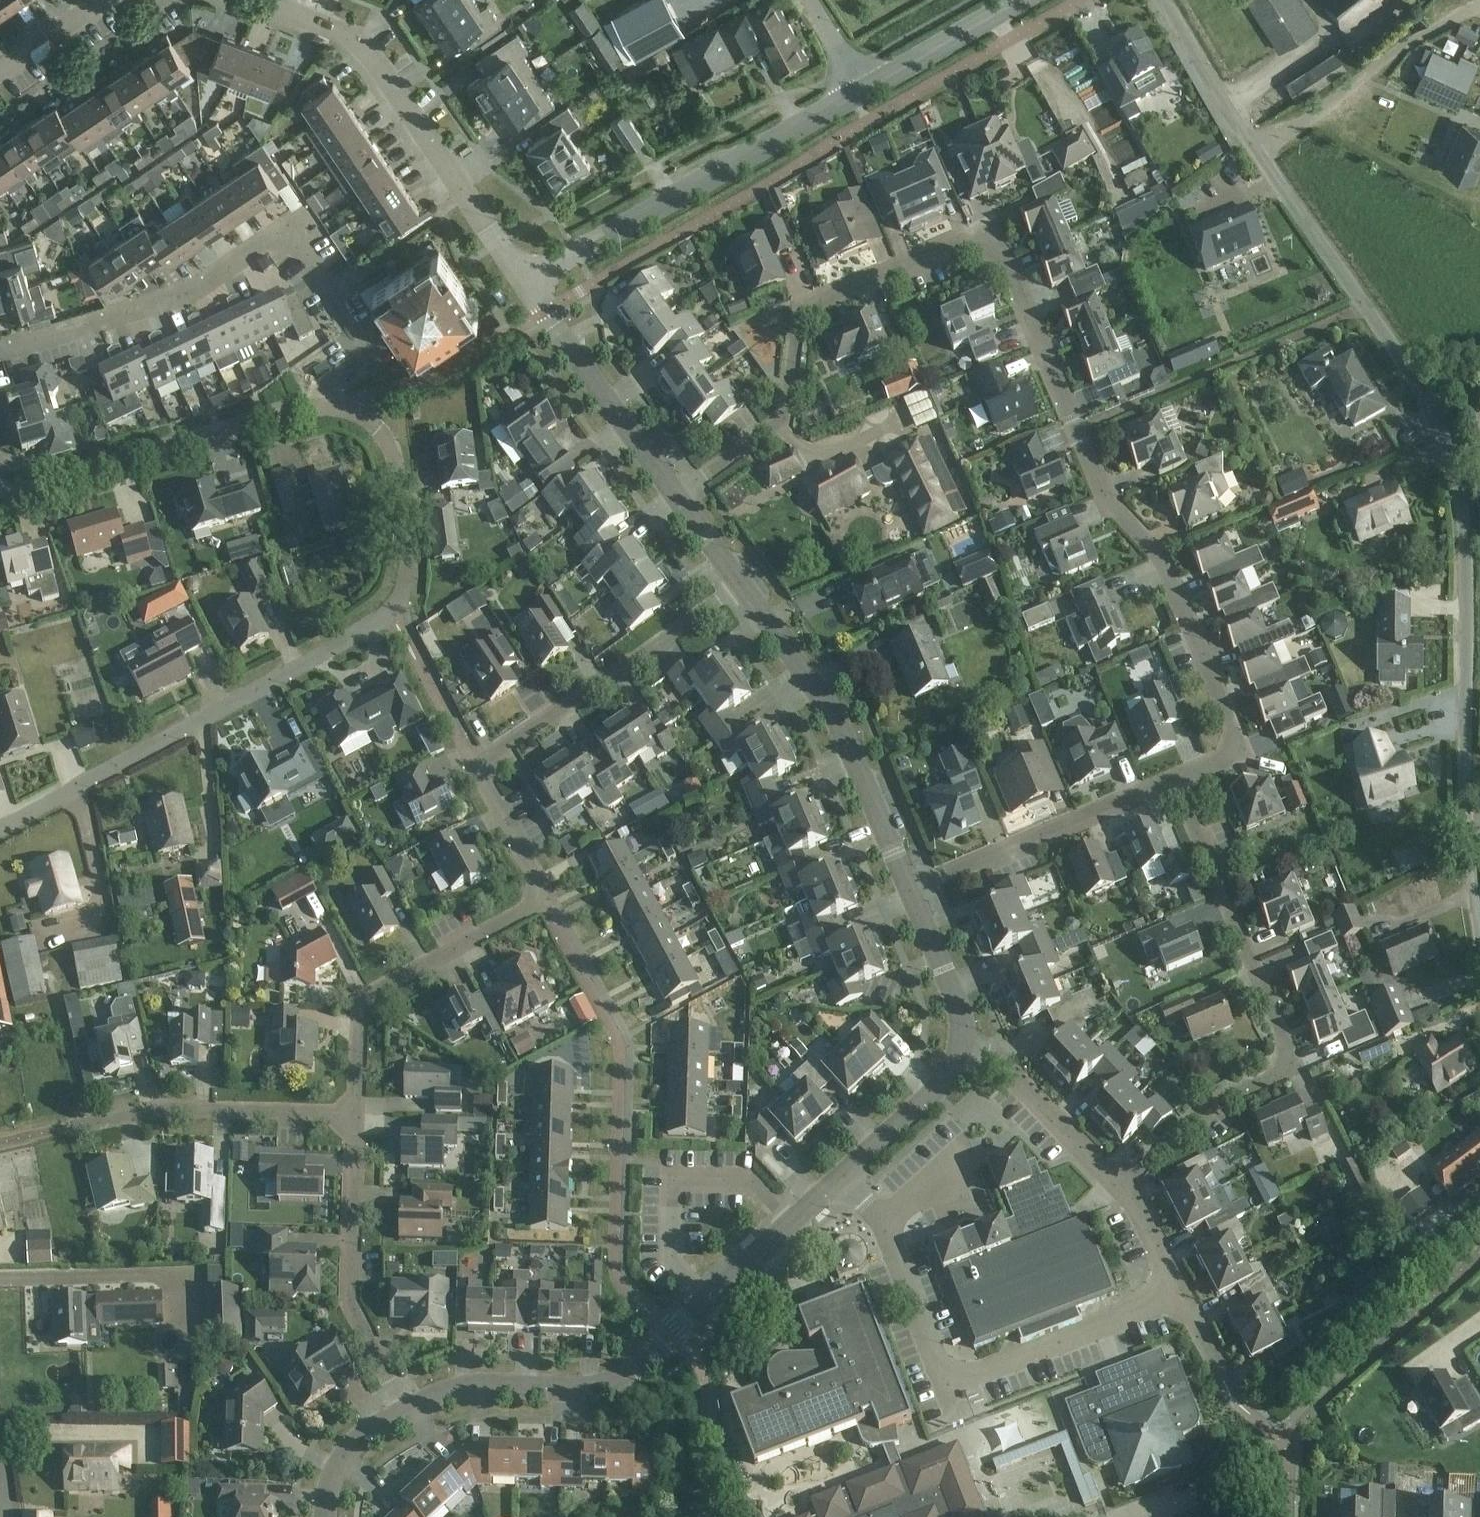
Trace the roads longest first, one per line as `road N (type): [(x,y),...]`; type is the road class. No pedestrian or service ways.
road 1 (residential): [(675,500),(782,416),(792,320),(806,297),(991,230),(1007,252),(1076,432),(1161,550),(1221,696),(1236,741),(1223,756),(1175,779)]
road 2 (residential): [(1479,946),(1463,803),(1462,548),(1453,475),(1406,366),(1257,152),(1165,0)]
road 3 (residential): [(352,1117),(357,1003),(524,904),(533,881),(489,766),(497,744),(736,581)]
road 4 (residential): [(0,827),(392,612),(408,583),(401,471),(361,410)]
road 5 (residential): [(1117,1188),(1207,1104),(1295,1065),(1175,779)]
road 6 (residential): [(406,1410),(475,1385),(613,1381),(839,1178)]
road 7 (residential): [(0,350),(183,295),(270,244),(292,249),(371,368)]
road 8 (residential): [(521,285),(855,92)]
road 9 (residential): [(0,501),(316,407),(361,410)]
road 10 (residential): [(921,884),(848,753),(736,581)]
road 11 (residential): [(406,1410),(350,1307),(352,1117)]
road 12 (residential): [(258,0),(361,43),(465,196)]
road 13 (residential): [(67,1130),(169,1110),(352,1117)]
road 14 (residential): [(921,884),(1175,779)]
road 15 (residential): [(675,500),(521,285)]
road 16 (unclassified): [(945,1385),(1180,1290)]
road 17 (unclassified): [(839,1178),(887,1226),(945,1385)]
road 18 (residential): [(1117,1188),(1008,1071),(963,1047)]
road 19 (residential): [(855,92),(1016,0)]
road 20 (residential): [(839,1178),(951,1075),(963,1047)]
road 21 (residential): [(963,1047),(921,884)]
road 22 (residential): [(325,1516),(344,1453),(406,1410)]
road 23 (residential): [(0,70),(106,0)]
road 24 (residential): [(1180,1290),(1140,1213),(1117,1188)]

